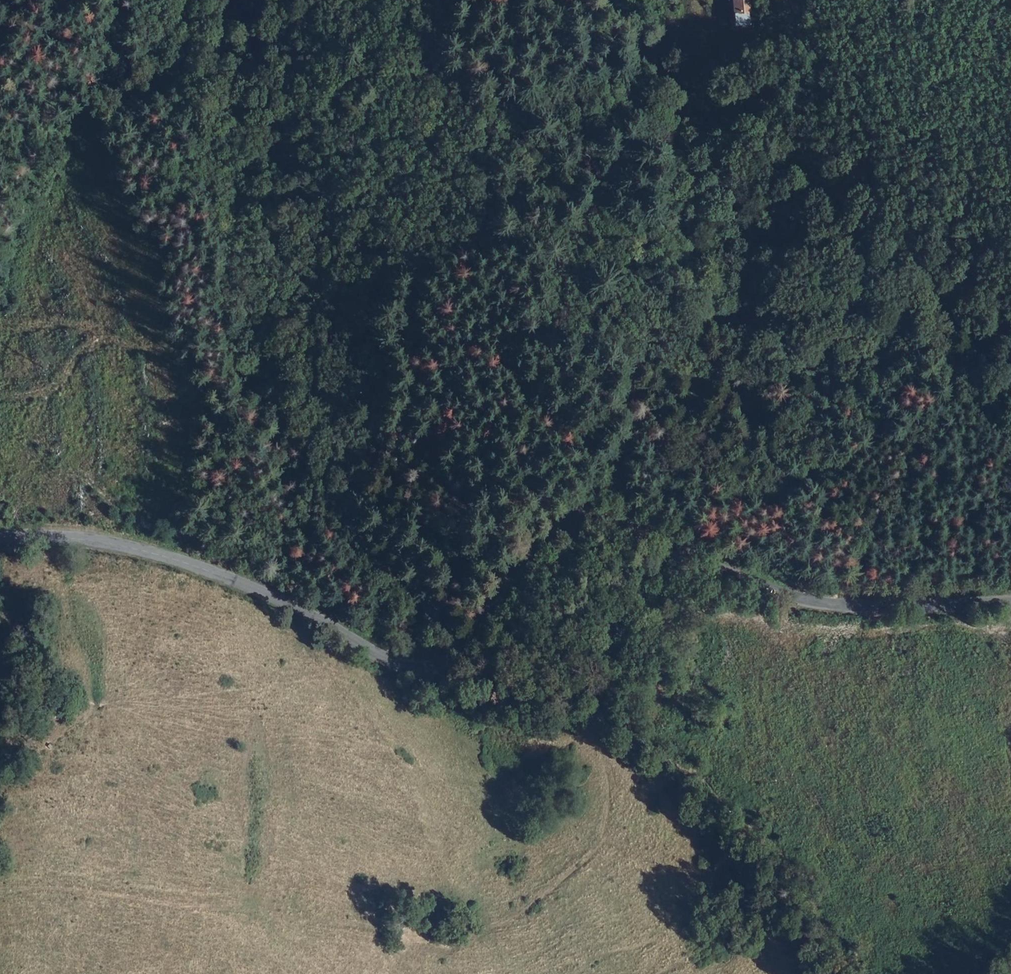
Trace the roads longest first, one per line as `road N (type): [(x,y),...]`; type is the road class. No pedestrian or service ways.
road 1 (secondary): [(1010,600),(819,602),(609,519),(578,520),(552,538),(486,629),(456,654),(408,666),(205,569),(112,542),(0,540)]

